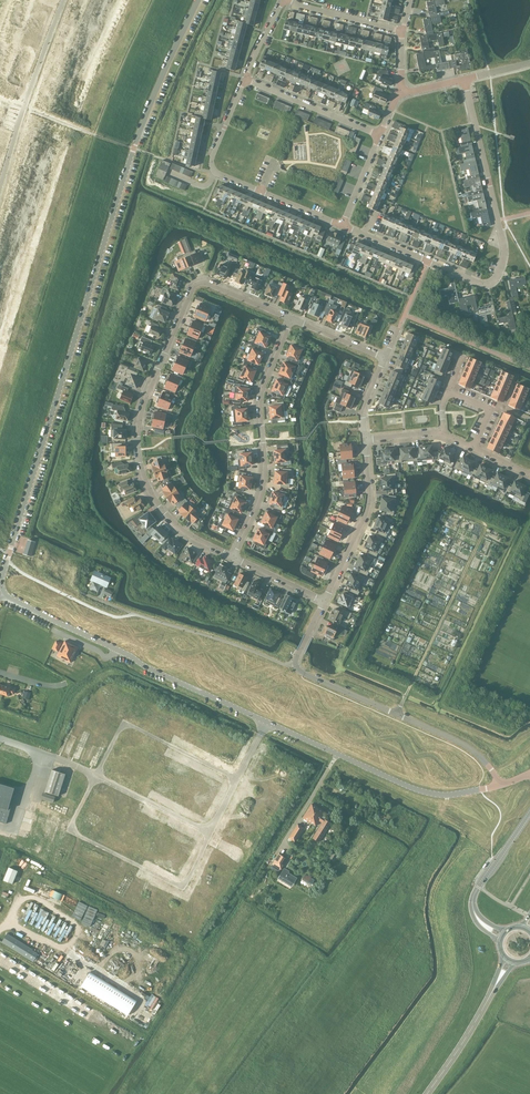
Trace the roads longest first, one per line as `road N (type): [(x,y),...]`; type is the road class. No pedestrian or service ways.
road 1 (unclassified): [(5,593),(9,553),(133,148),(199,0)]
road 2 (residential): [(291,318),(200,282),(141,410),(137,449),(156,503),(175,528),(233,559)]
road 3 (unclassified): [(267,722),(5,593)]
road 4 (residential): [(426,262),(485,284),(504,262),(464,79)]
road 5 (residential): [(233,559),(264,482),(260,390),(291,318)]
road 6 (unclassified): [(499,785),(462,743),(299,671),(296,658)]
road 7 (unclassified): [(267,722),(423,792),(499,785)]
road 8 (residential): [(342,226),(214,171),(245,78)]
road 9 (residential): [(324,601),(367,504),(365,440)]
road 10 (tertiary): [(427,1093),(509,961)]
road 11 (tertiary): [(502,936),(478,919),(472,899),(529,812)]
road 12 (residential): [(380,136),(245,78)]
road 13 (residential): [(402,32),(283,1)]

